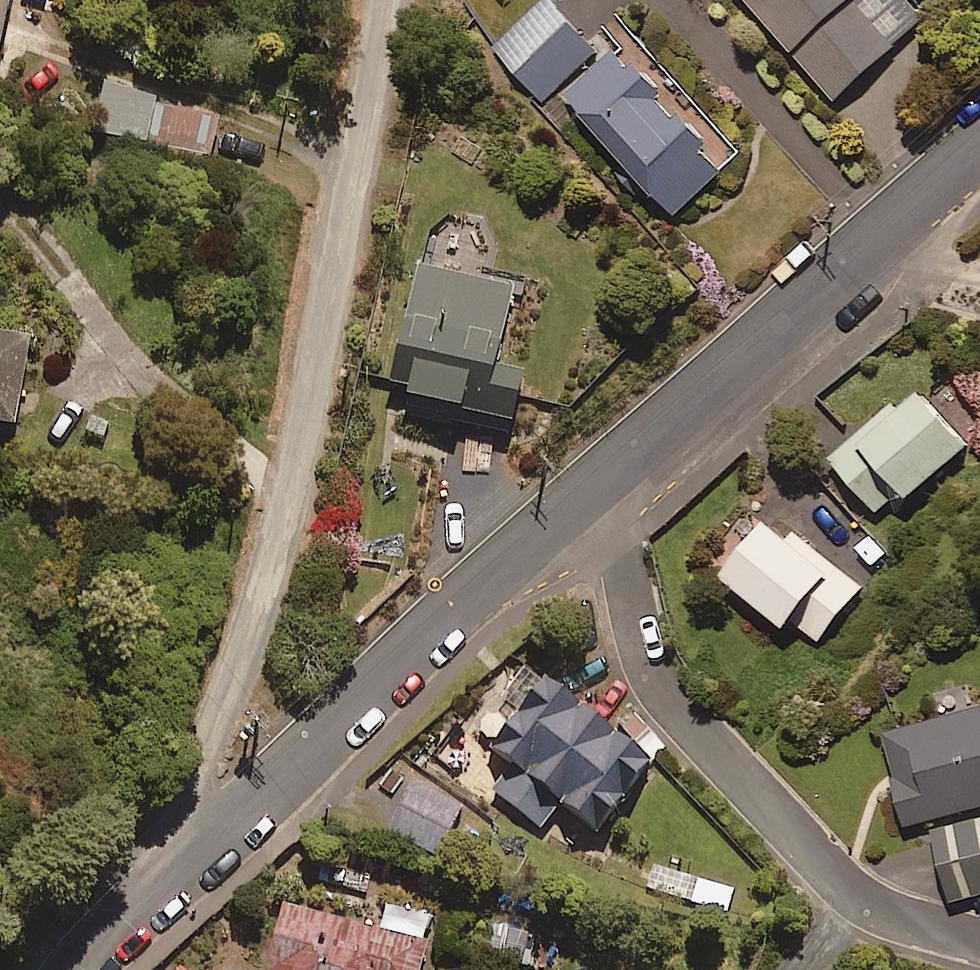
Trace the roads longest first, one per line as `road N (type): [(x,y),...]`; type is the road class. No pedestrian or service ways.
road 1 (unclassified): [(123,918),(249,651),(302,438),(381,0)]
road 2 (unclassified): [(123,918),(606,472)]
road 3 (residential): [(606,472),(628,613),(662,693),(834,880),(892,914),(979,940)]
road 4 (unclassified): [(606,472),(979,145)]

